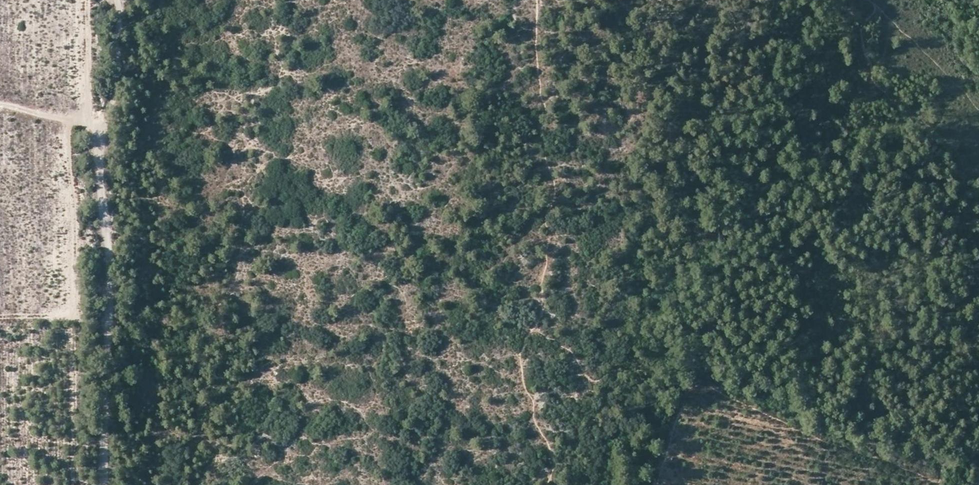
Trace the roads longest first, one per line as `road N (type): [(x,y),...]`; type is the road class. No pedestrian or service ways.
road 1 (track): [(105,484),(105,130),(79,118),(0,108)]
road 2 (track): [(105,130),(118,81),(117,0)]

